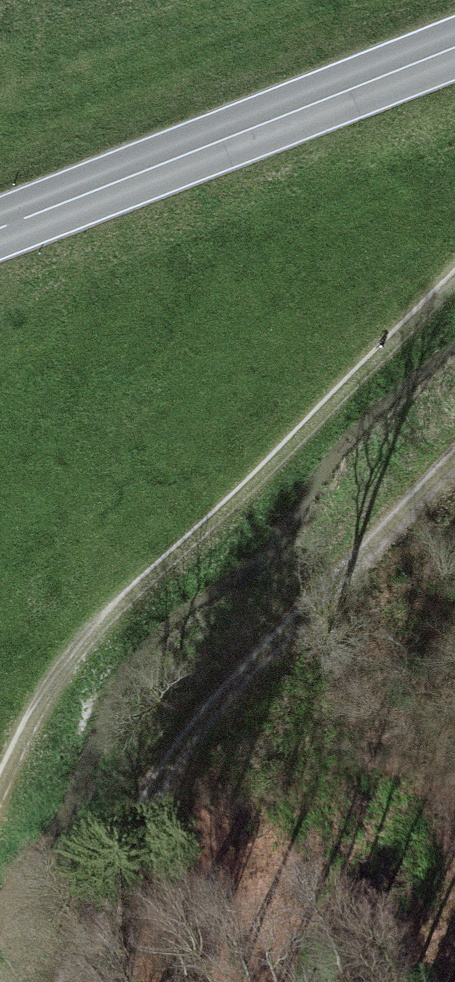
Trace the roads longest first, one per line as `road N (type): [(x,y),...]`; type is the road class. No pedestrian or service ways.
road 1 (track): [(454,270),(88,633),(0,772)]
road 2 (track): [(144,981),(193,914),(424,499),(454,463)]
road 3 (secondary): [(0,240),(454,59)]

